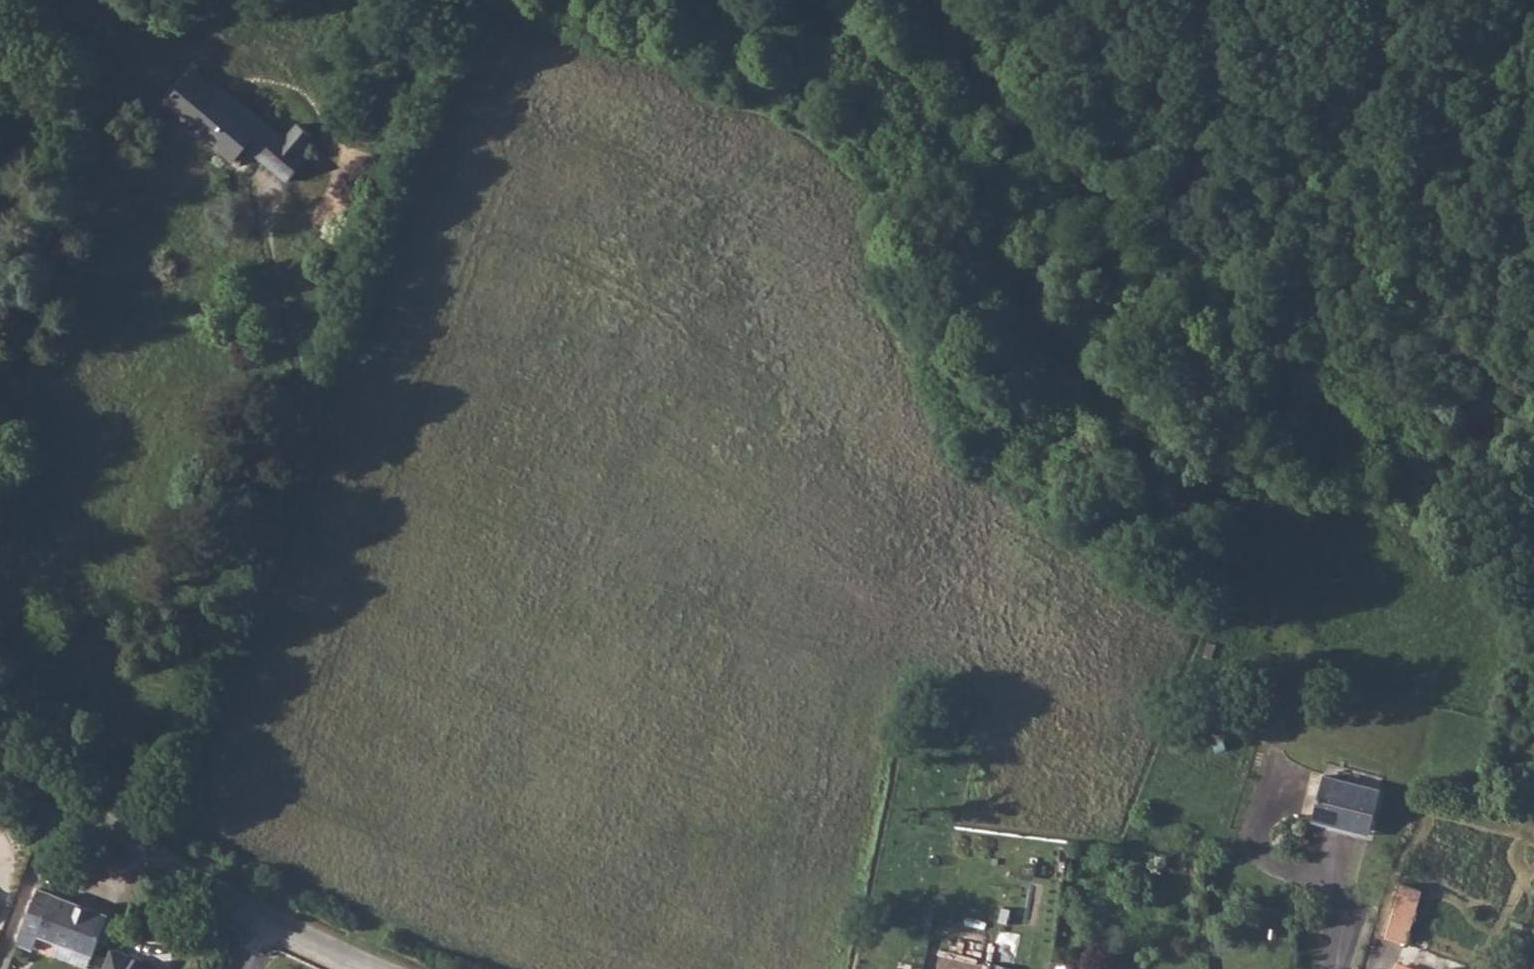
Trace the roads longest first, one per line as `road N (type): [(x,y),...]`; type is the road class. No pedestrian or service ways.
road 1 (unclassified): [(0,746),(242,901),(380,968)]

